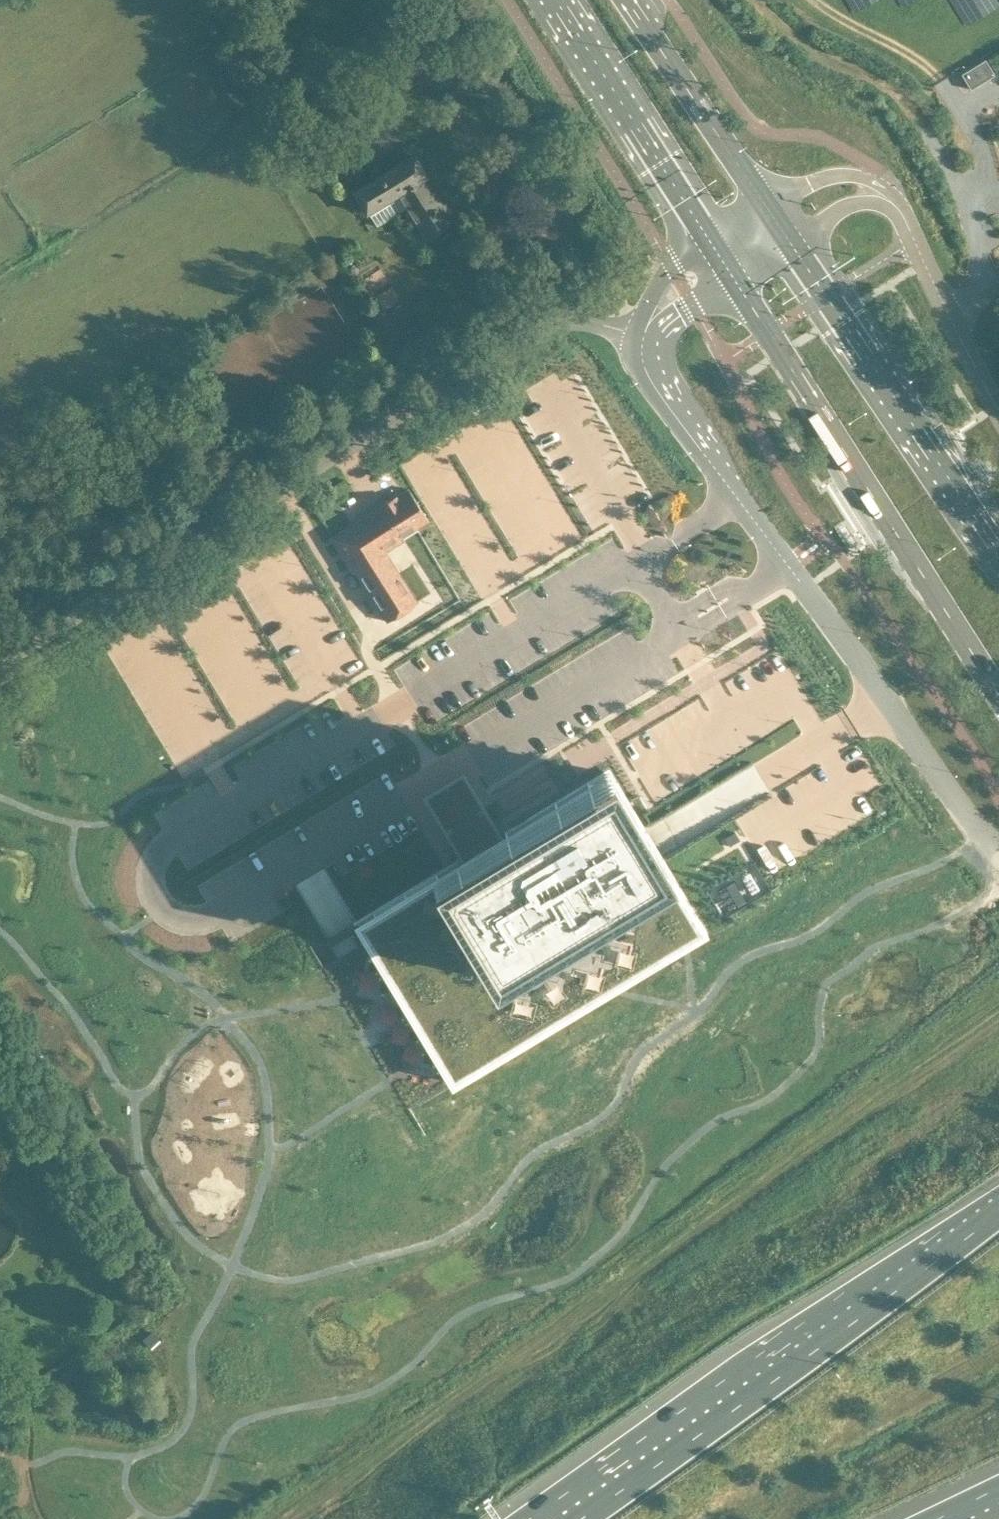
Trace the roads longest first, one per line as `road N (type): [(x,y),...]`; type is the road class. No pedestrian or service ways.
road 1 (unclassified): [(0,662),(548,330),(579,323),(644,336)]
road 2 (unclassified): [(998,854),(652,382),(644,336)]
road 3 (motorway): [(998,1211),(578,1518)]
road 4 (primary): [(734,278),(998,698)]
road 5 (track): [(753,0),(804,43),(886,86),(928,131),(972,197),(987,296)]
road 6 (primary): [(998,550),(790,246)]
road 7 (primary): [(557,0),(713,244)]
road 8 (track): [(814,0),(915,55),(961,102),(984,148),(987,176),(972,197)]
road 9 (primary): [(768,212),(628,0)]
road 10 (unclassified): [(889,196),(869,178),(837,173),(768,212)]
road 11 (unclassified): [(950,318),(889,196)]
road 12 (unclassified): [(713,244),(674,268),(653,294),(644,336)]

